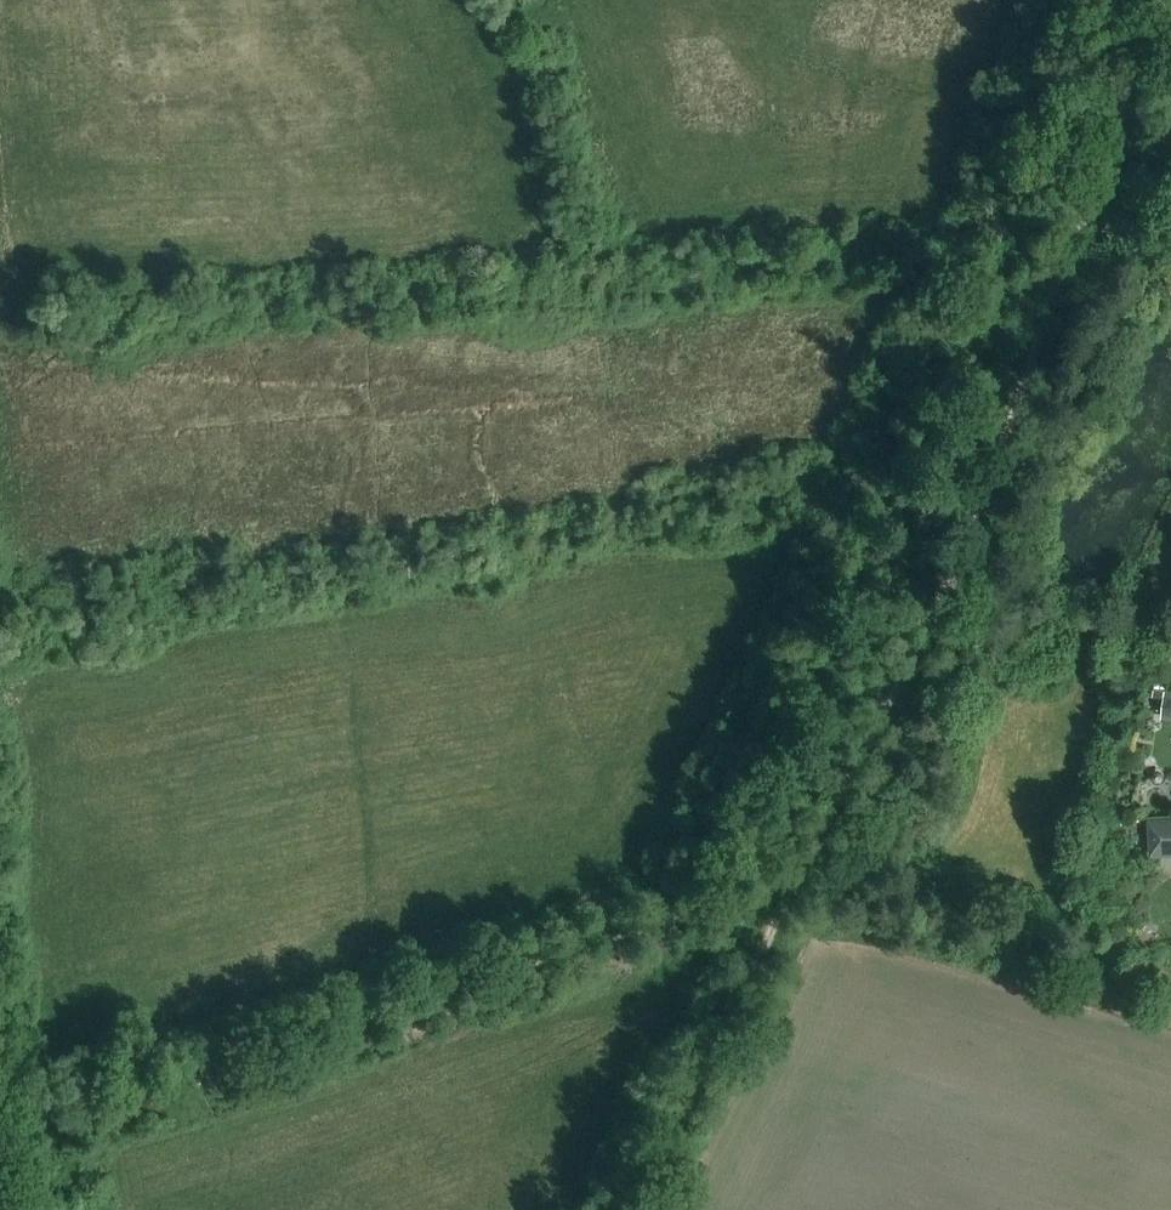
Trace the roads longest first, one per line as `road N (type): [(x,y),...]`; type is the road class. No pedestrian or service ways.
road 1 (track): [(799,880),(943,583),(1164,0)]
road 2 (track): [(637,1209),(799,880)]

